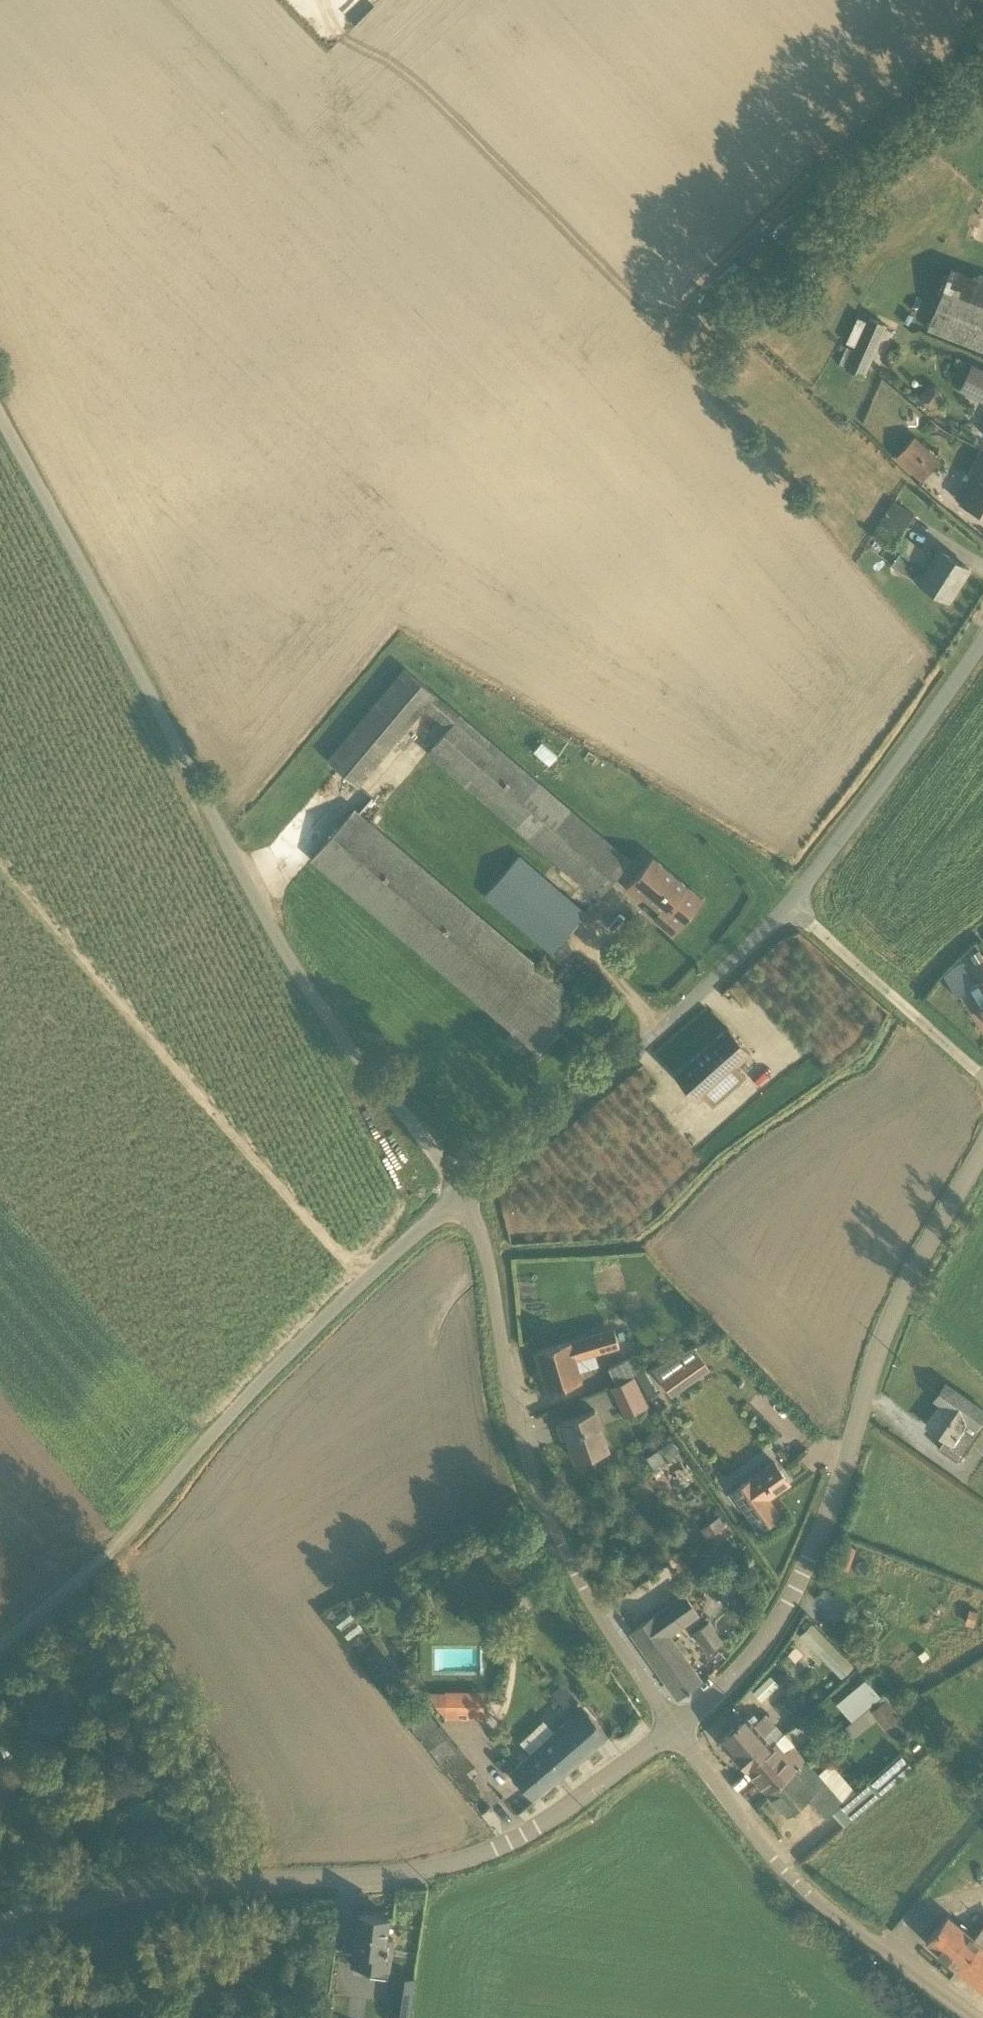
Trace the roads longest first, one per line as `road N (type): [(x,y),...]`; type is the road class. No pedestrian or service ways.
road 1 (unclassified): [(0,416),(274,933),(340,1035),(463,1196)]
road 2 (unclassified): [(0,1934),(90,1900),(206,1882),(381,1879),(440,1868),(552,1820),(675,1736)]
road 3 (unclassified): [(982,1154),(876,1359),(834,1500),(791,1599),(742,1672),(675,1736)]
road 4 (unclassified): [(0,1649),(105,1561),(267,1378),(463,1196)]
road 5 (unclassified): [(463,1196),(481,1235),(512,1412),(542,1504),(596,1615),(675,1736)]
road 6 (unclassified): [(463,1196),(792,907)]
road 7 (unclassified): [(675,1736),(772,1860),(976,2017)]
road 8 (unclassified): [(792,907),(982,646)]
road 9 (unclassified): [(792,907),(982,1078)]

